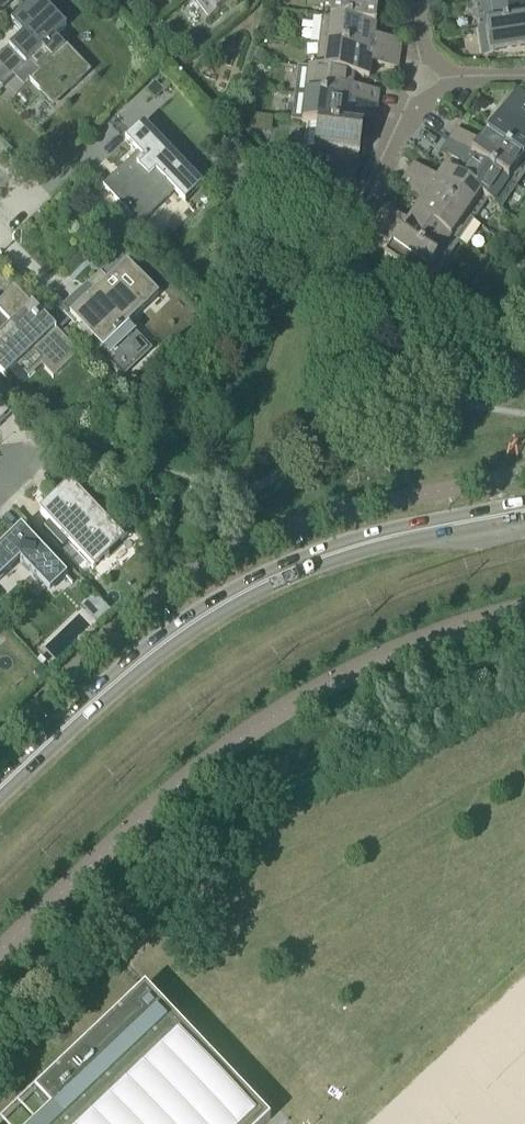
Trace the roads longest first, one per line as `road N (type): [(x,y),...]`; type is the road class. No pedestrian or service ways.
road 1 (secondary): [(0,784),(100,694),(232,598),(363,544),(524,512)]
road 2 (residential): [(364,202),(432,75)]

